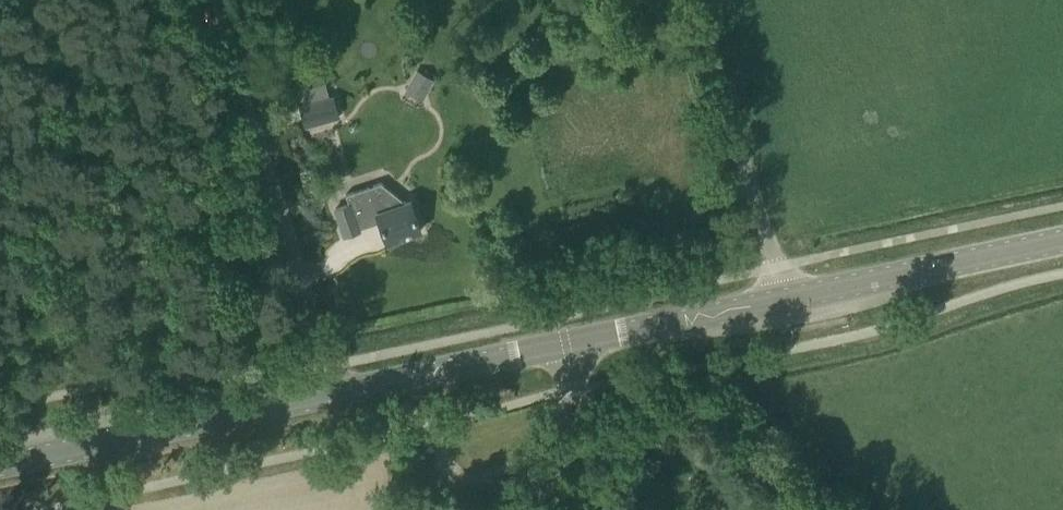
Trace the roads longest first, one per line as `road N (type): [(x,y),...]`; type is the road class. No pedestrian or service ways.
road 1 (unclassified): [(326,366),(210,0)]
road 2 (tertiary): [(0,467),(334,395)]
road 3 (unclassified): [(786,299),(700,0)]
road 4 (tertiary): [(786,299),(1062,240)]
road 5 (tertiary): [(334,395),(569,346)]
road 6 (tertiary): [(569,346),(786,299)]
road 7 (unclassified): [(539,509),(577,394),(569,346)]

